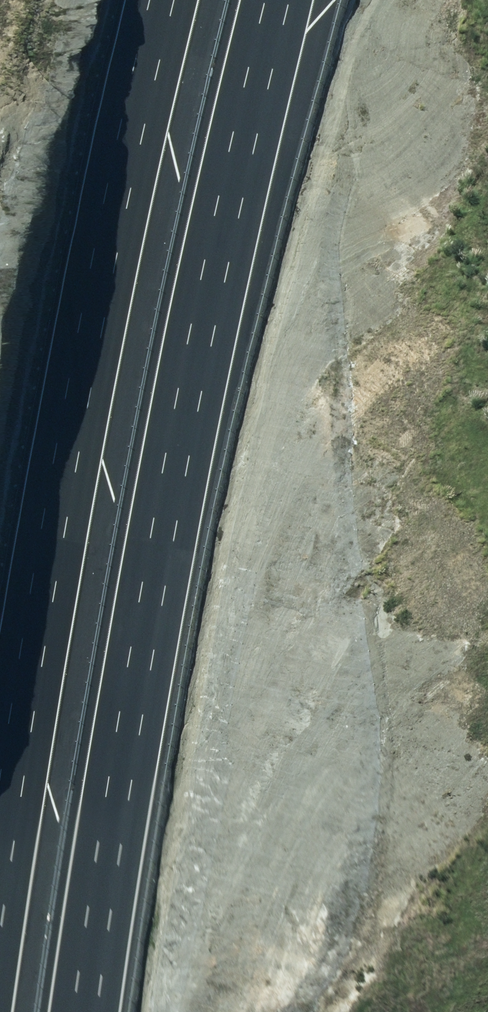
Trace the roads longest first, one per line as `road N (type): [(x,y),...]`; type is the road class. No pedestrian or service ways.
road 1 (motorway): [(257,0),(125,614),(70,1011)]
road 2 (motorway): [(0,720),(53,412),(142,0)]

